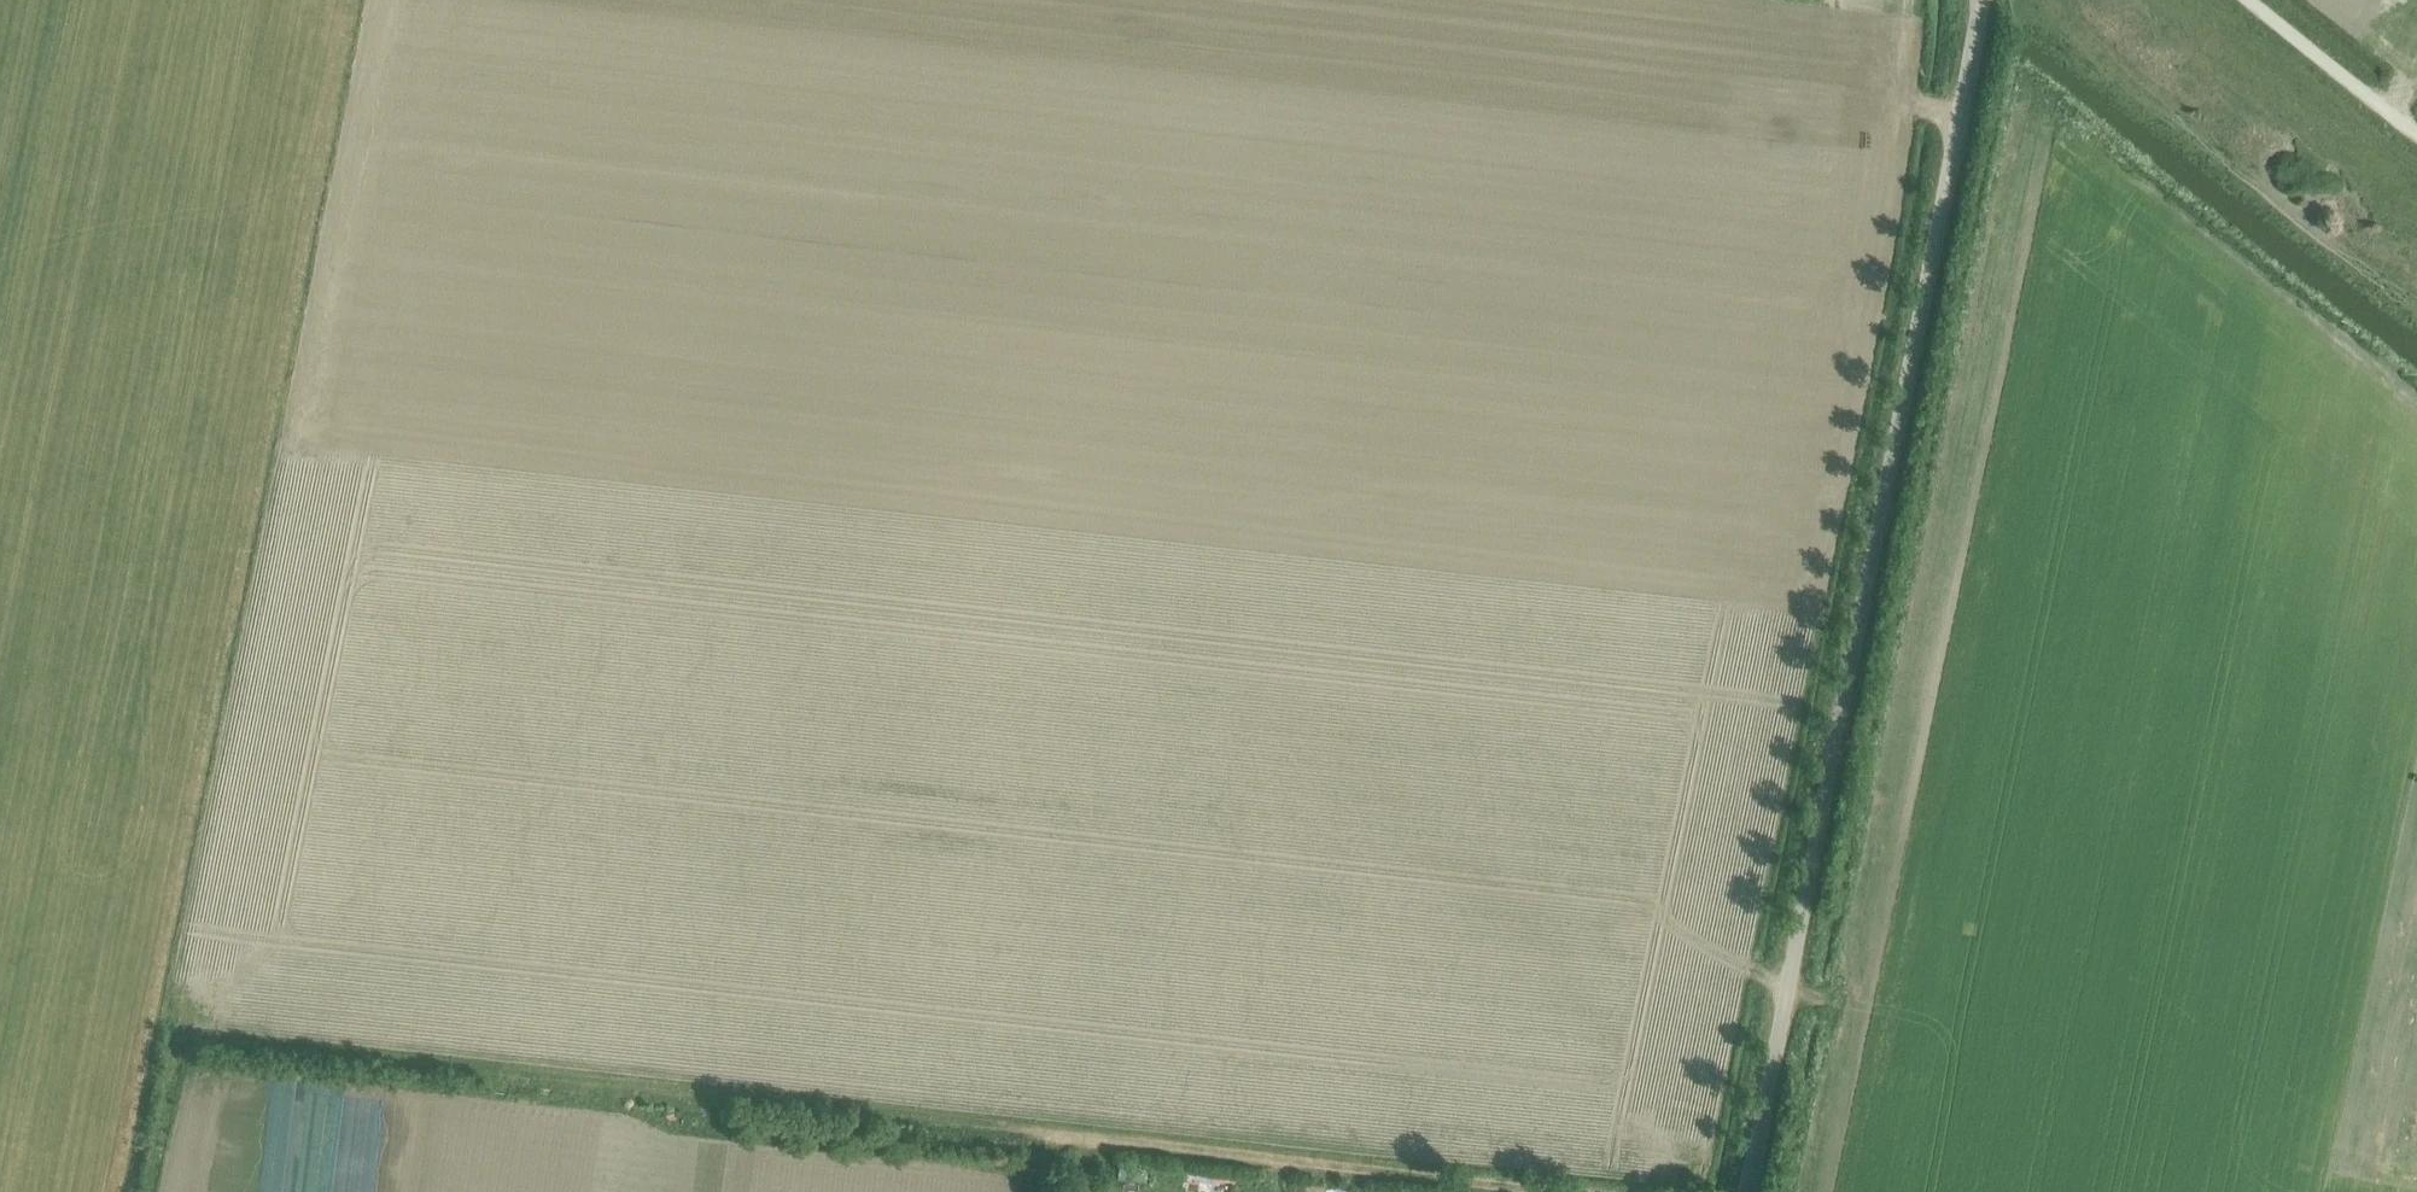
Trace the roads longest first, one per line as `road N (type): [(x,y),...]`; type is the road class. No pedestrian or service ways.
road 1 (unclassified): [(1733,1191),(1971,33),(1971,0)]
road 2 (unclassified): [(2416,135),(2306,66),(2246,0)]

